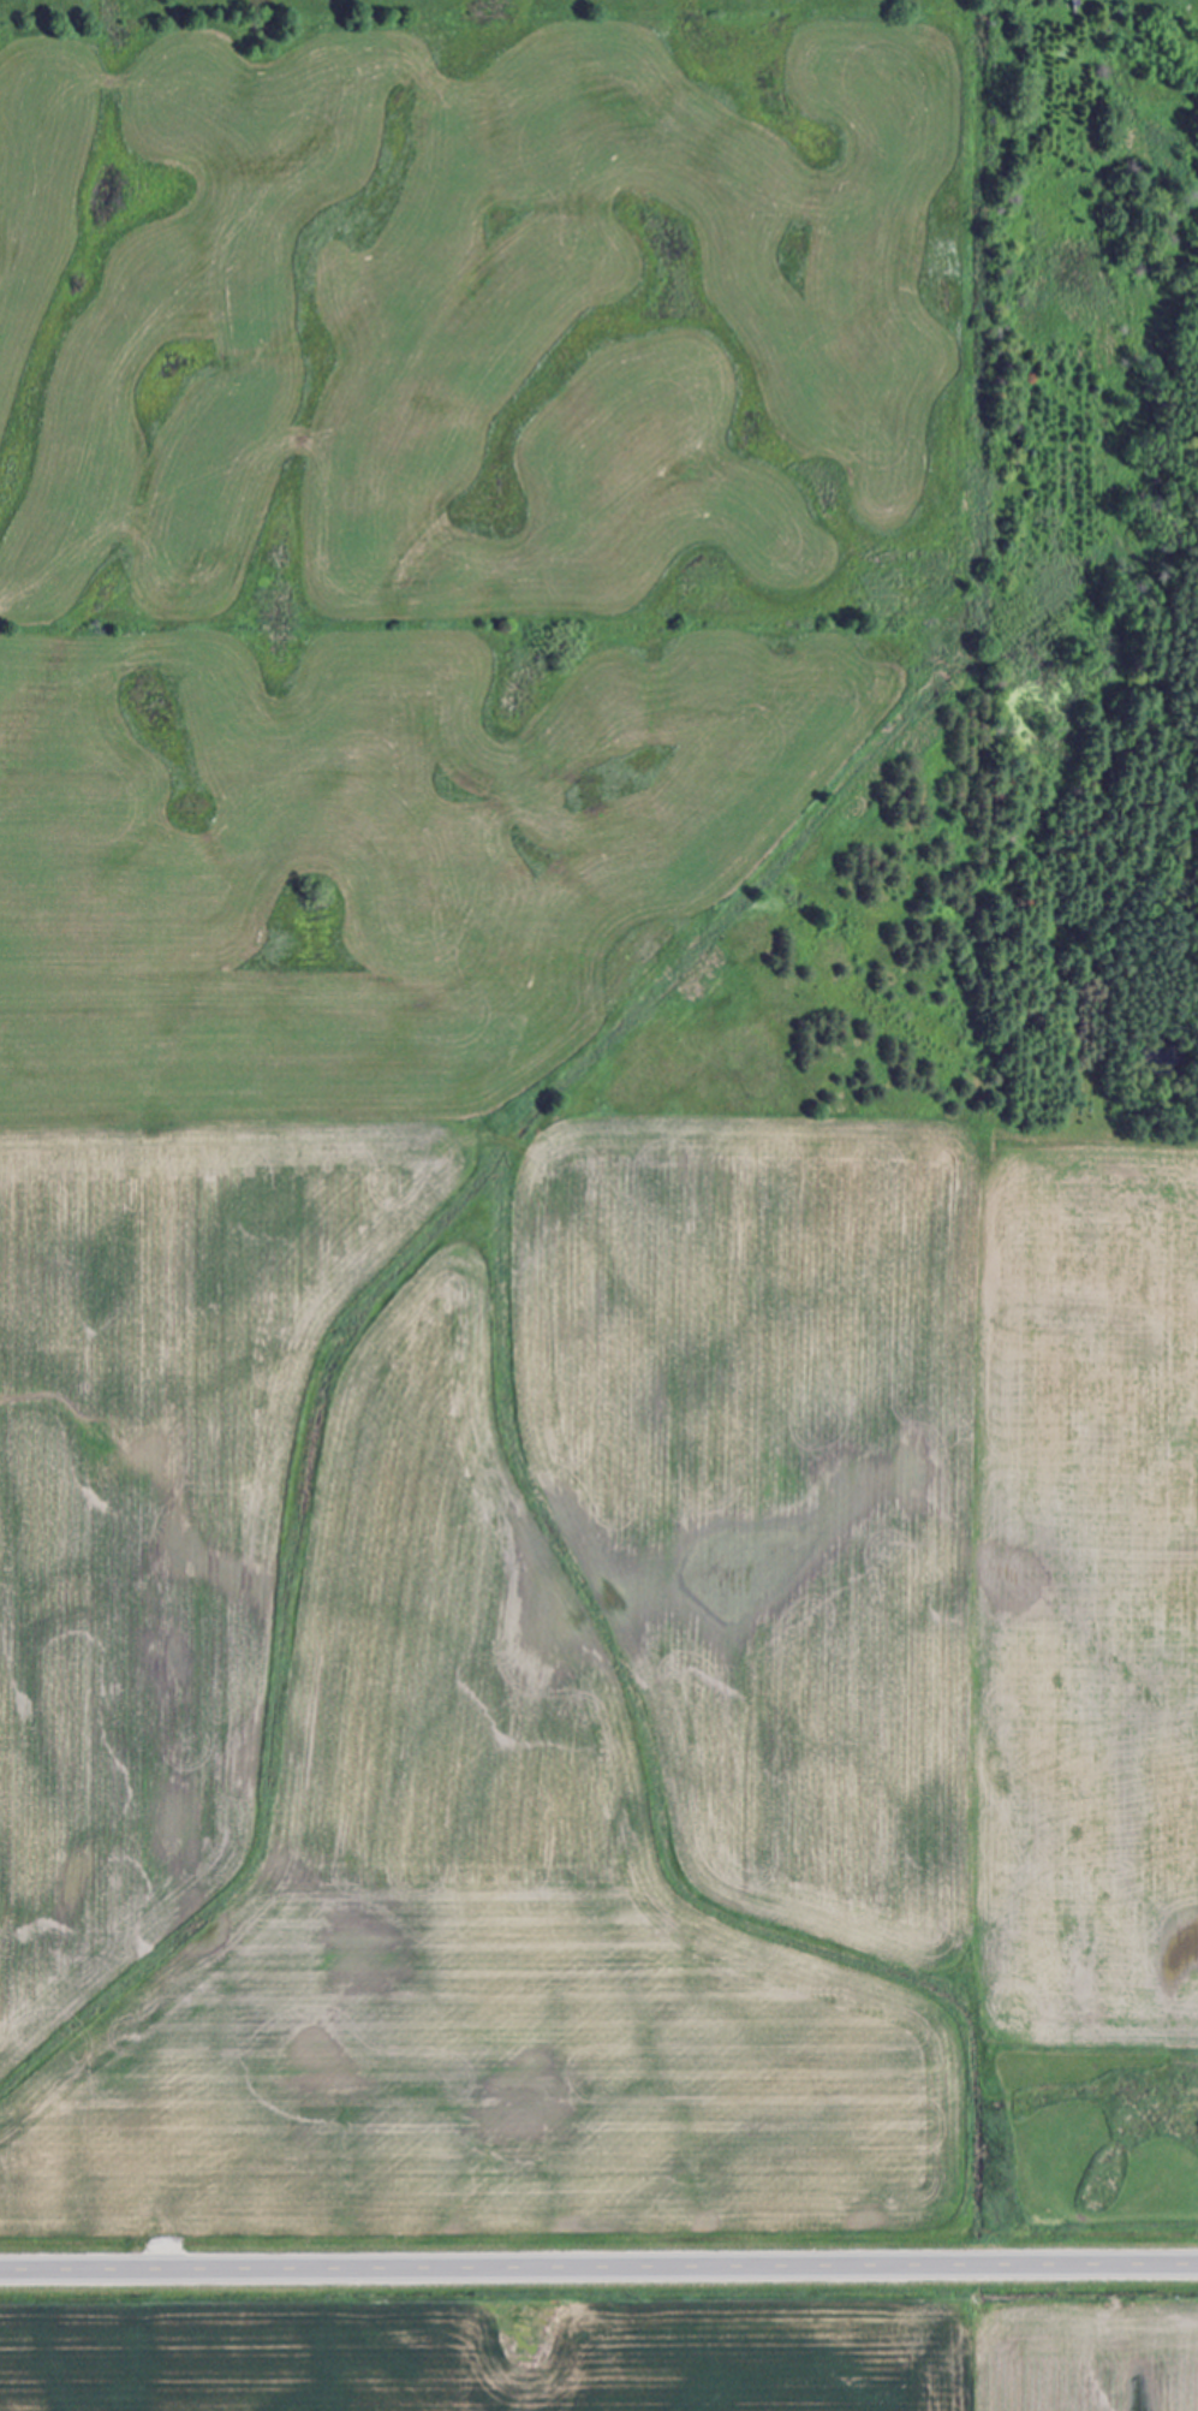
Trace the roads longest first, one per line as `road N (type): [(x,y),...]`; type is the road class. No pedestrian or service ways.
road 1 (tertiary): [(0,2267),(1197,2262)]

